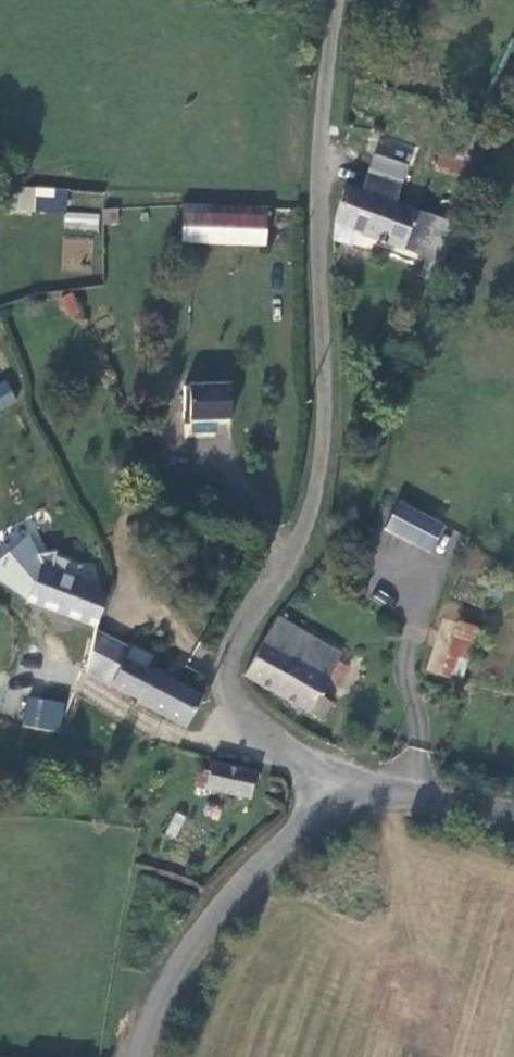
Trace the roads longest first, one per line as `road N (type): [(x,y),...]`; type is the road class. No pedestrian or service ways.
road 1 (unclassified): [(337,808),(251,726),(233,700),(233,674),(242,636),(317,498),(326,426),(321,180),(338,0)]
road 2 (unclassified): [(337,808),(227,904),(182,964),(141,1056)]
road 3 (unclassified): [(513,814),(376,797),(337,808)]

